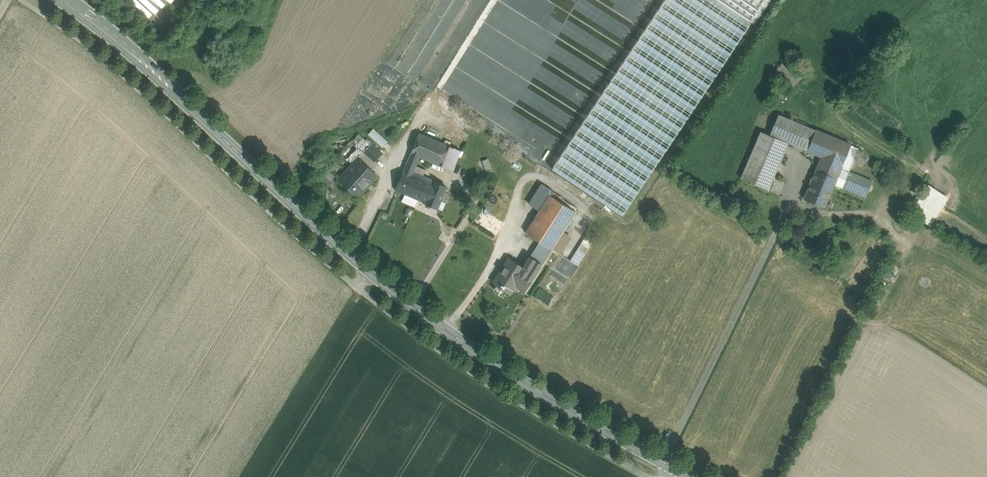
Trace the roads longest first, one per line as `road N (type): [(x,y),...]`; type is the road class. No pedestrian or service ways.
road 1 (tertiary): [(690,476),(530,387),(398,294),(64,0)]

